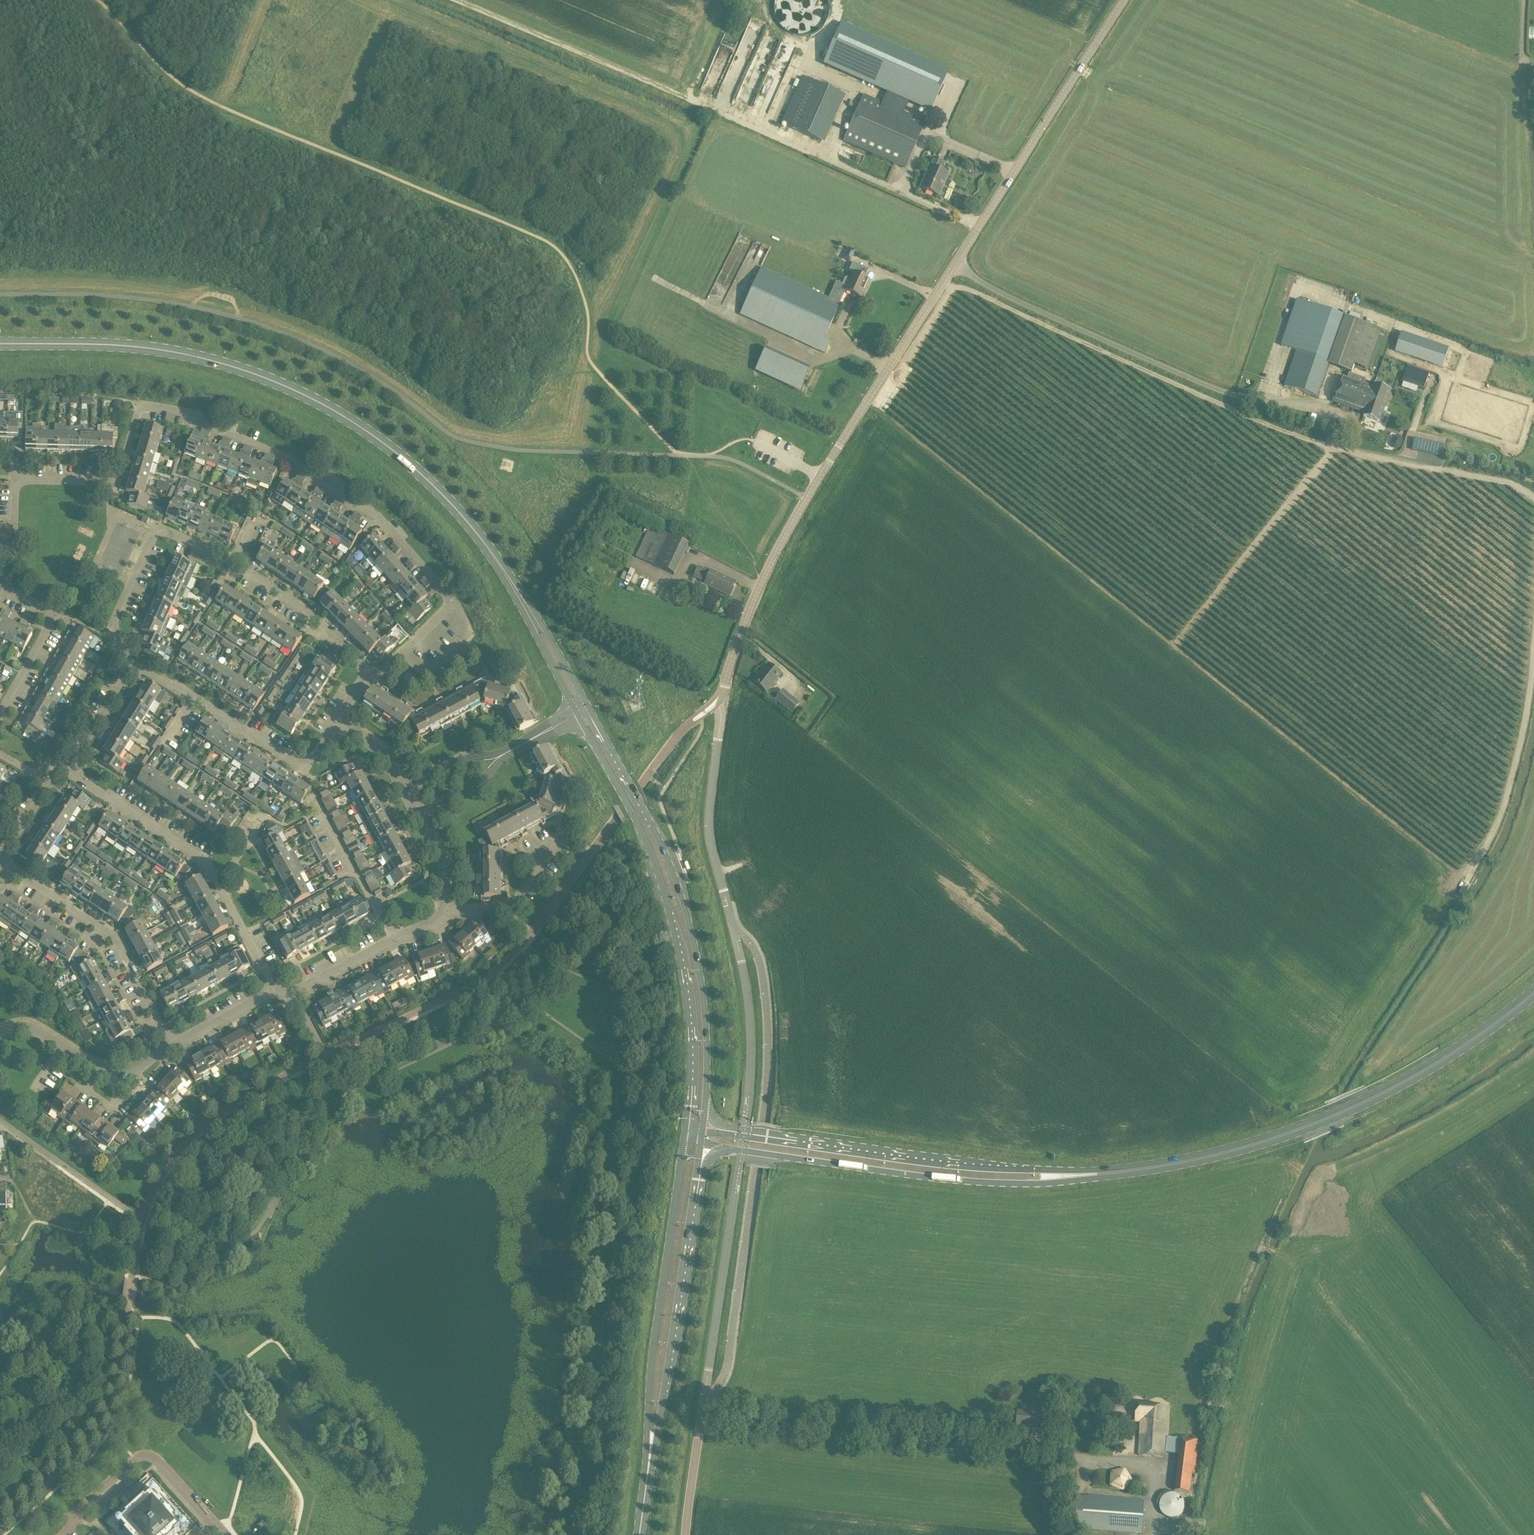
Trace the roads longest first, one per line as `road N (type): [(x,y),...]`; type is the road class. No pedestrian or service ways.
road 1 (unclassified): [(744,1133),(749,1005),(710,839),(716,702),(761,584),(807,498),(1123,0)]
road 2 (track): [(678,455),(589,361),(586,305),(555,248),(187,89),(97,0)]
road 3 (secondary): [(515,589),(429,482),(368,433),(295,391),(159,350),(0,344)]
road 4 (track): [(447,0),(979,227)]
road 5 (residential): [(366,674),(386,669),(454,602),(378,516),(291,459),(193,414),(142,407)]
road 6 (secondary): [(577,714),(641,832),(669,912),(688,1021),(684,1135)]
road 7 (secondary): [(703,1127),(705,1010),(683,903),(653,825),(589,708)]
road 8 (residential): [(133,665),(115,620),(163,532),(225,558),(306,610),(366,674)]
road 9 (unclassified): [(686,1534),(741,1151)]
road 10 (secondary): [(741,1151),(980,1182),(1099,1174)]
road 11 (secondary): [(1099,1174),(744,1133)]
road 12 (secondary): [(684,1135),(650,1367),(648,1474)]
road 13 (secondary): [(648,1474),(701,1145)]
road 14 (residential): [(274,991),(205,861),(65,769)]
road 15 (secondary): [(1314,1124),(1416,1075),(1533,992)]
road 16 (residential): [(172,1046),(111,934),(4,864)]
road 17 (residential): [(340,724),(312,758),(297,763),(133,665)]
road 18 (residential): [(62,1534),(78,1510),(145,1456),(224,1534)]
road 19 (secondary): [(1314,1124),(1180,1163),(1099,1174)]
road 20 (residential): [(172,1046),(118,1077),(35,1030),(0,1032)]
road 21 (residential): [(274,991),(294,993),(431,925),(443,910)]
road 22 (residential): [(15,480),(116,480),(142,407)]
road 23 (residential): [(0,716),(51,622),(0,586)]
road 24 (secondary): [(589,708),(515,589)]
road 25 (secondary): [(515,589),(577,714)]
road 26 (residential): [(443,910),(507,910),(544,851)]
road 27 (residential): [(65,769),(133,665)]

